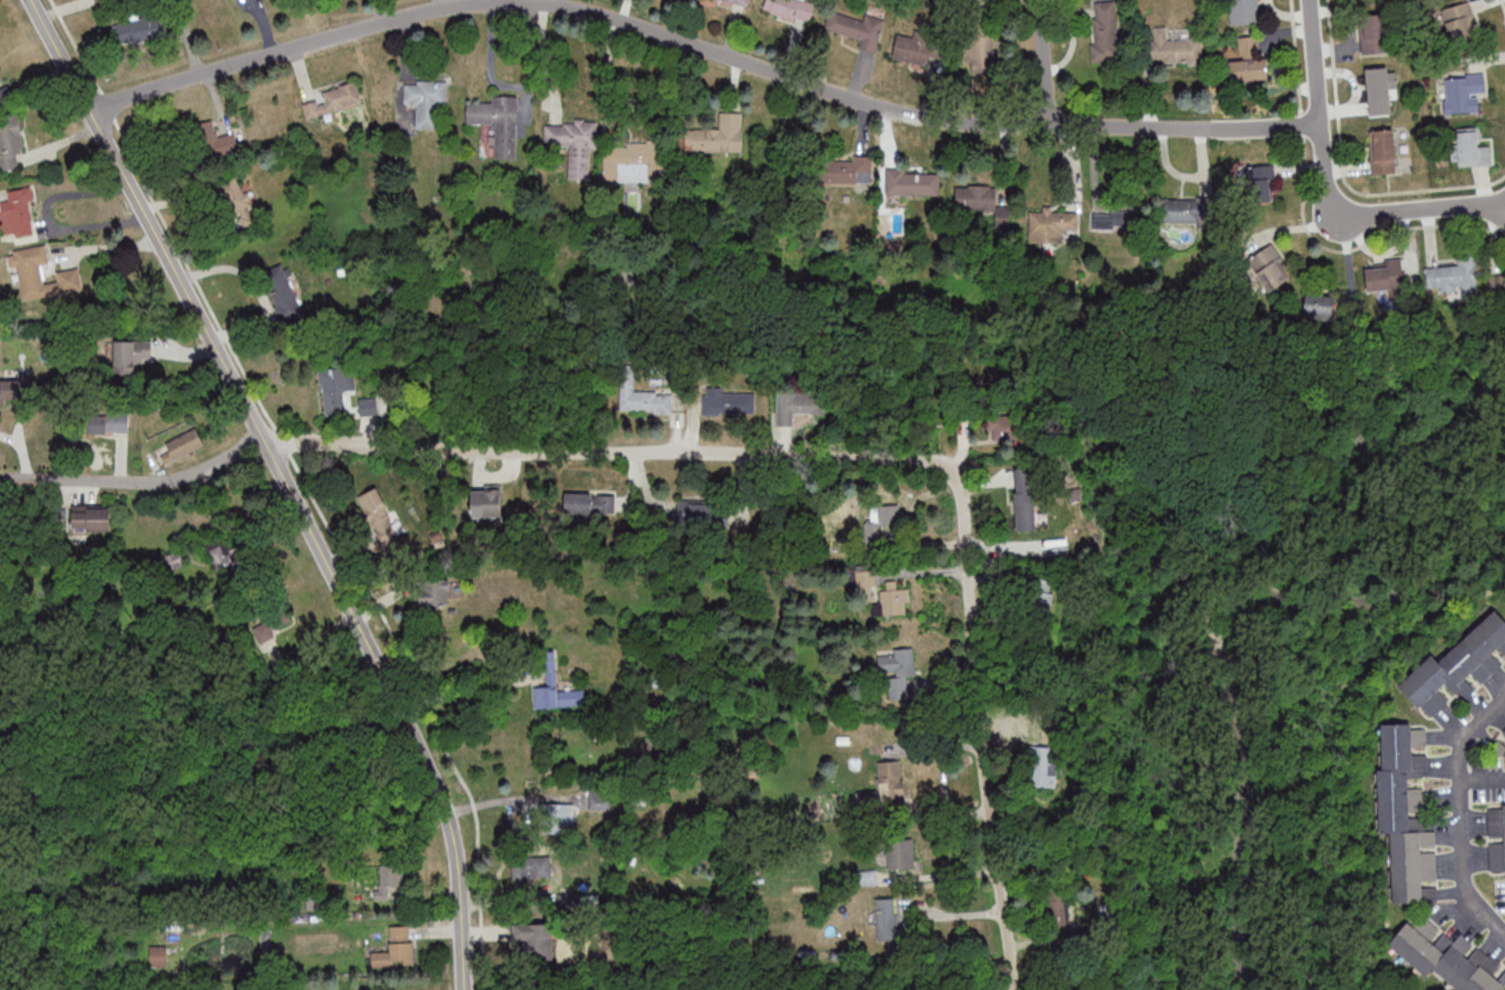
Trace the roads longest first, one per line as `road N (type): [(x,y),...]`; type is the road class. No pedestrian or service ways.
road 1 (residential): [(1321,124),(980,125),(926,118),(583,9),(520,0),(473,2),(353,30),(92,112)]
road 2 (residential): [(1011,989),(975,679),(965,492),(949,466),(305,443),(269,450)]
road 3 (tertiary): [(464,989),(460,879),(439,792),(264,435),(32,0)]
road 4 (residential): [(264,435),(163,481),(0,478)]
road 5 (residential): [(1504,943),(1465,871),(1459,787),(1473,733),(1504,694)]
road 6 (residential): [(1504,199),(1361,214),(1341,208),(1330,194),(1321,124)]
road 7 (residential): [(1051,125),(1041,0)]
road 8 (residential): [(1321,124),(1311,0)]

